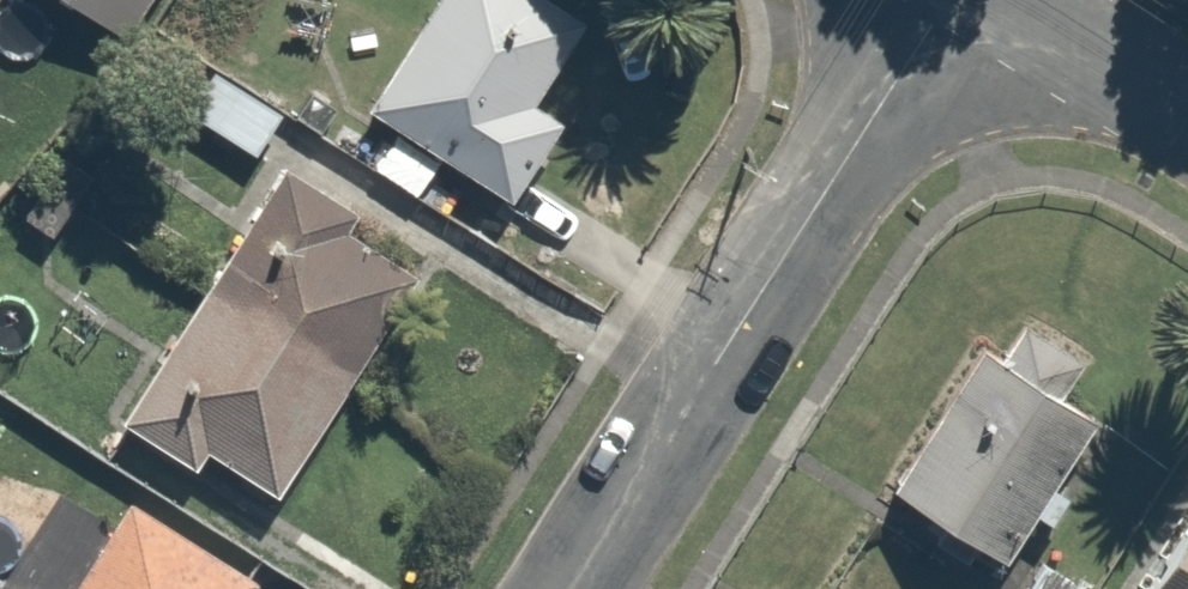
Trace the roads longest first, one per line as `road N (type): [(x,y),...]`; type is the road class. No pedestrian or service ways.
road 1 (residential): [(952,0),(574,588)]
road 2 (residential): [(1006,0),(1187,115)]

